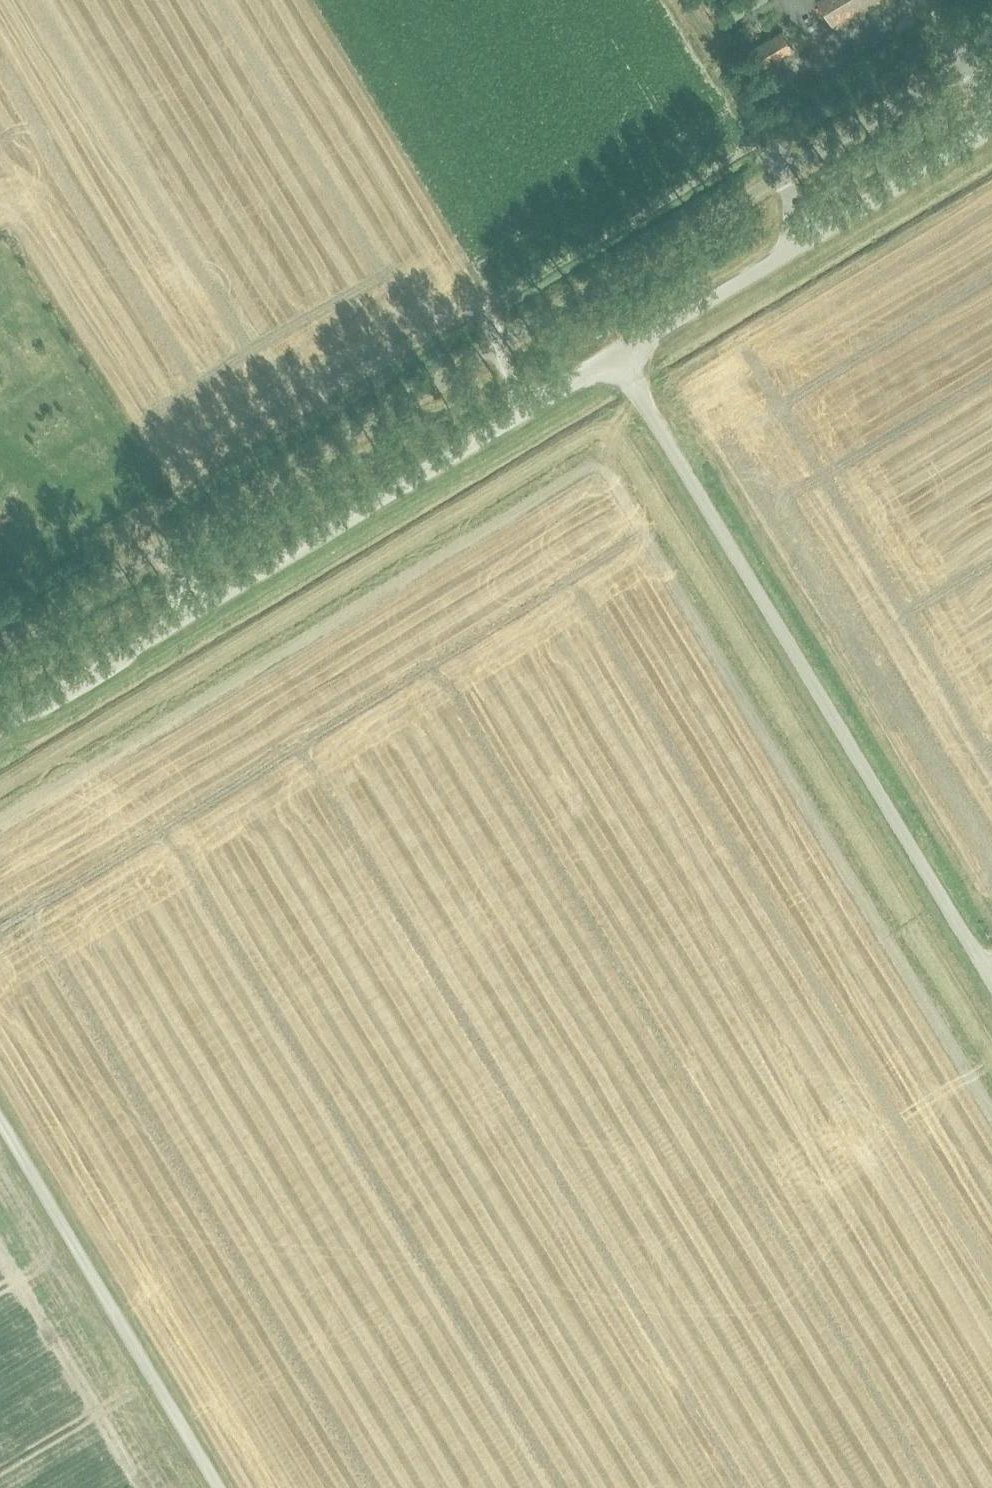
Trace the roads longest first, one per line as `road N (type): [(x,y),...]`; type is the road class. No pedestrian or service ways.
road 1 (unclassified): [(991,980),(615,356)]
road 2 (unclassified): [(0,726),(615,356)]
road 3 (unclassified): [(615,356),(991,129)]

